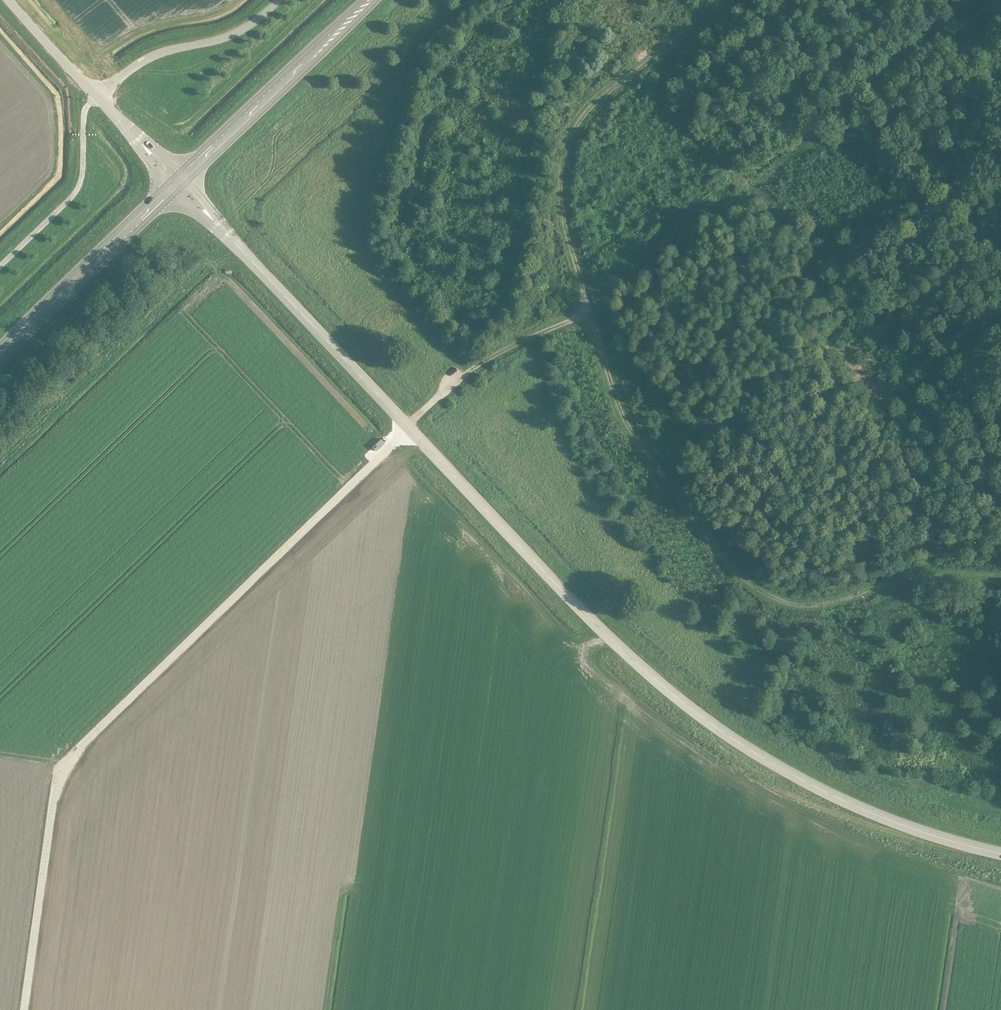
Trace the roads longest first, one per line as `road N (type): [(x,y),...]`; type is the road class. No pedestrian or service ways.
road 1 (unclassified): [(1000,853),(885,819),(702,718),(576,606),(216,223)]
road 2 (track): [(472,368),(588,315),(632,431),(737,576),(778,603),(825,605),(929,575),(1000,576)]
road 3 (track): [(728,0),(603,99),(572,134),(557,212),(588,315)]
road 4 (trunk): [(182,177),(365,0)]
road 5 (trunk): [(0,354),(172,188)]
road 6 (unclassified): [(99,98),(158,53),(219,43),(279,0)]
road 7 (unclassified): [(99,98),(7,0)]

